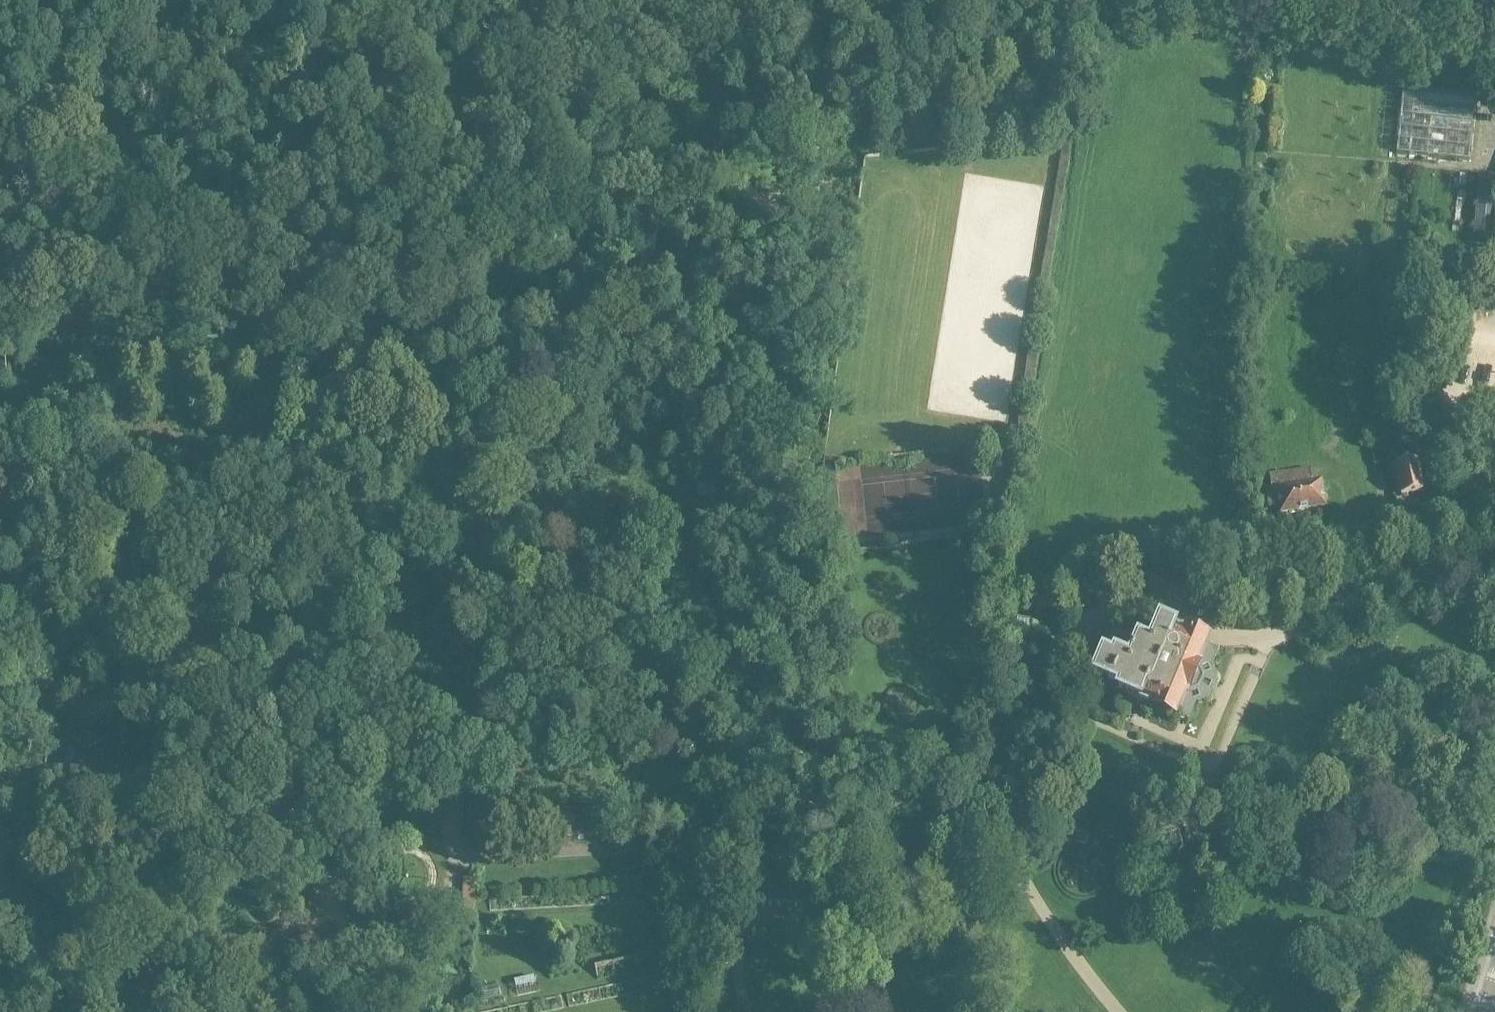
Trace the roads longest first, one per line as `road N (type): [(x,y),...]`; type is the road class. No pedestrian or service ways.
road 1 (track): [(749,1011),(731,955),(750,927),(754,886),(745,780),(592,687),(548,570),(502,524),(449,503),(432,486),(409,424),(372,408),(52,393),(0,423)]
road 2 (track): [(490,521),(564,366),(641,298),(704,173),(726,148),(861,92),(991,94)]
road 3 (track): [(284,1011),(266,927),(217,842),(213,743),(225,686),(256,623),(317,549),(355,529),(465,510)]
road 4 (track): [(692,745),(724,628),(702,579),(653,514),(649,476),(653,458),(717,379),(727,328),(711,270),(682,226)]
road 5 (track): [(232,871),(272,833),(306,819),(350,821),(470,854),(519,851)]
road 6 (track): [(0,131),(53,131),(136,92),(198,38),(225,0)]
road 7 (track): [(724,628),(796,578),(945,574)]
road 8 (track): [(372,1011),(409,933),(452,887),(460,851)]
road 9 (track): [(0,1010),(128,1011)]
road 10 (track): [(0,813),(15,854),(0,928)]

